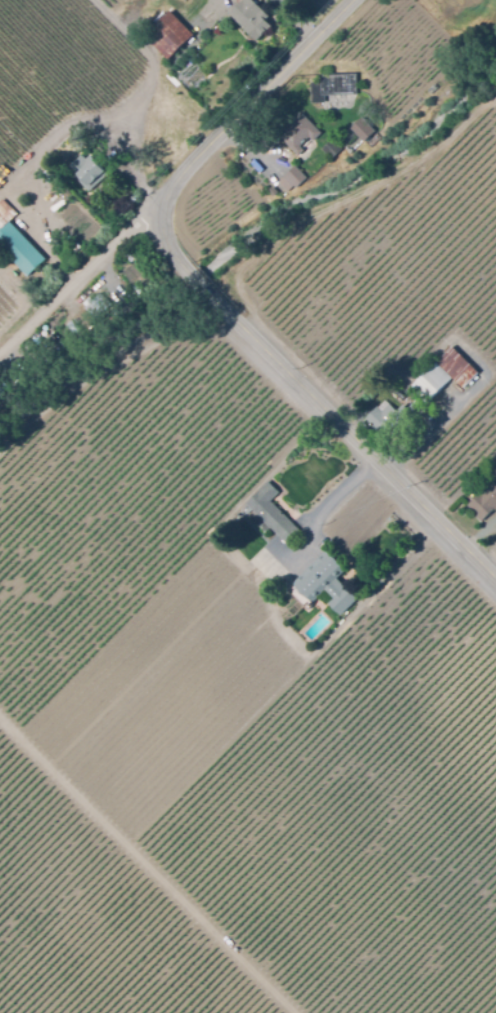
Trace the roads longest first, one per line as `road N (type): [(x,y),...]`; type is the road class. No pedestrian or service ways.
road 1 (primary): [(355,0),(183,177),(165,211),(166,240),(187,272),(495,580)]
road 2 (residential): [(165,211),(141,219),(0,355)]

